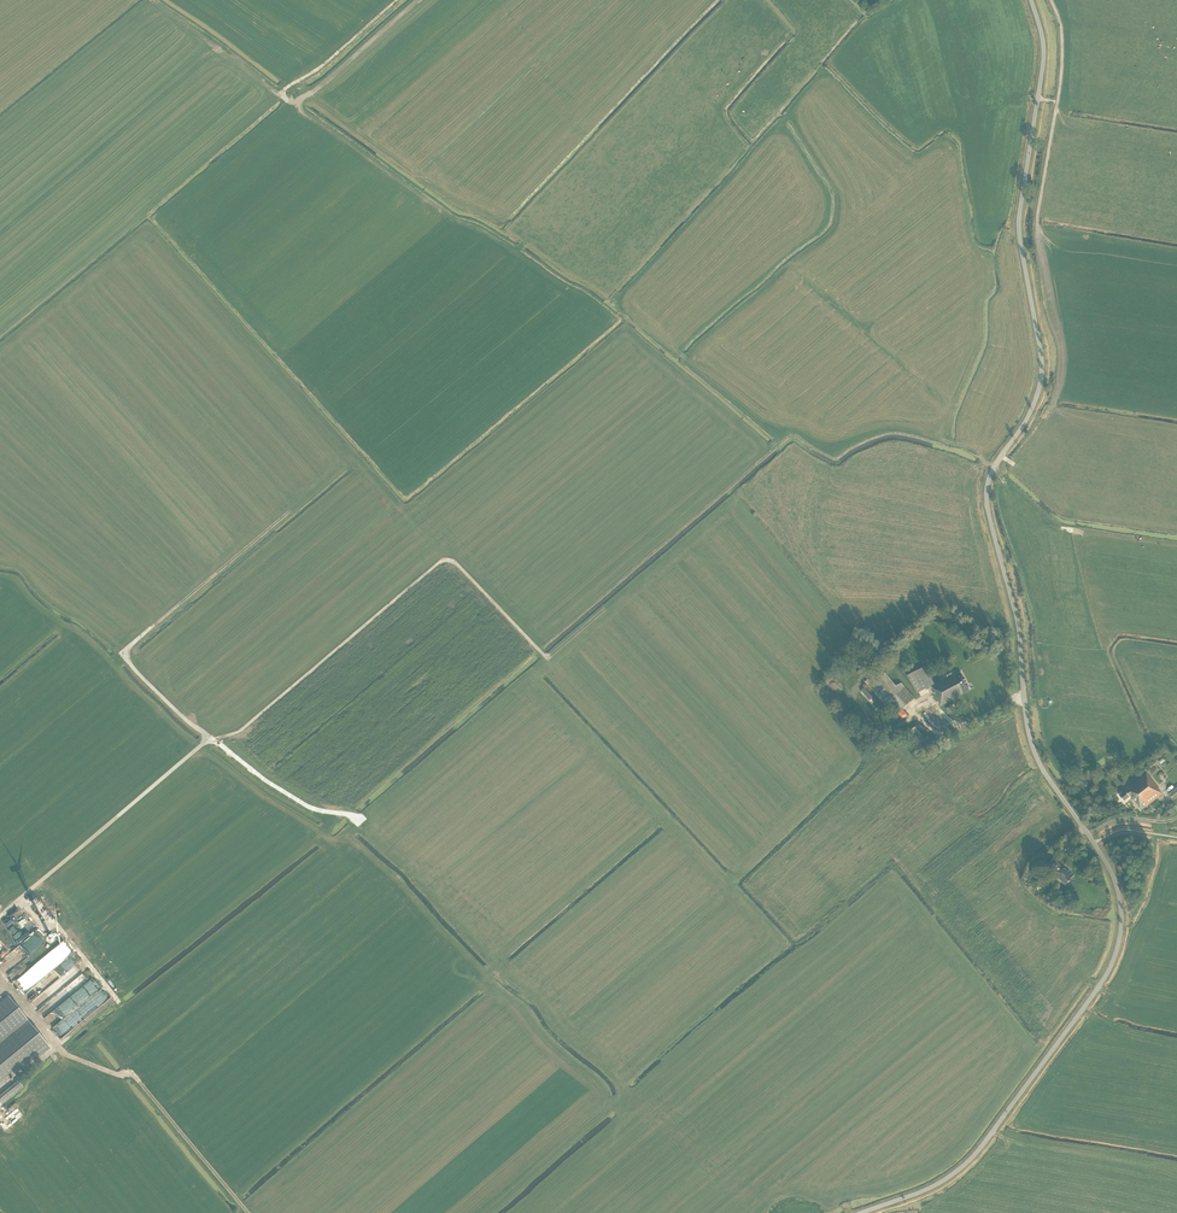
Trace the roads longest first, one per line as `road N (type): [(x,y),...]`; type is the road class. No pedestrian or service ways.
road 1 (unclassified): [(867,1212),(944,1183),(975,1157),(1099,989),(1119,943),(1121,909),(1110,867),(1029,737),(1024,637),(985,500),(1043,375),(1016,228),(1043,55),(1030,0)]

